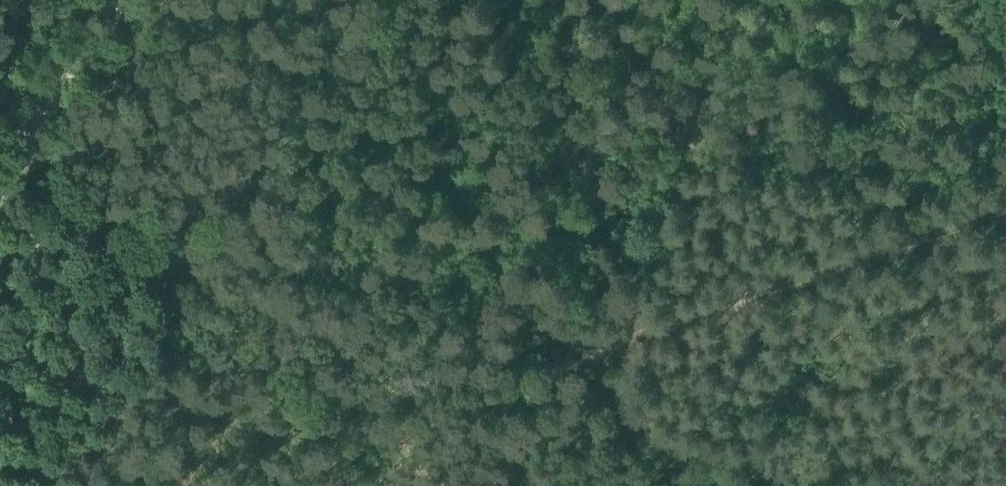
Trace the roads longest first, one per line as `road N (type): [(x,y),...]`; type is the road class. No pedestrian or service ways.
road 1 (track): [(1005,217),(813,290),(618,340),(540,287),(510,255),(466,180),(441,81),(458,0)]
road 2 (track): [(120,0),(0,178)]
road 3 (track): [(618,340),(628,380),(656,421),(724,485)]

